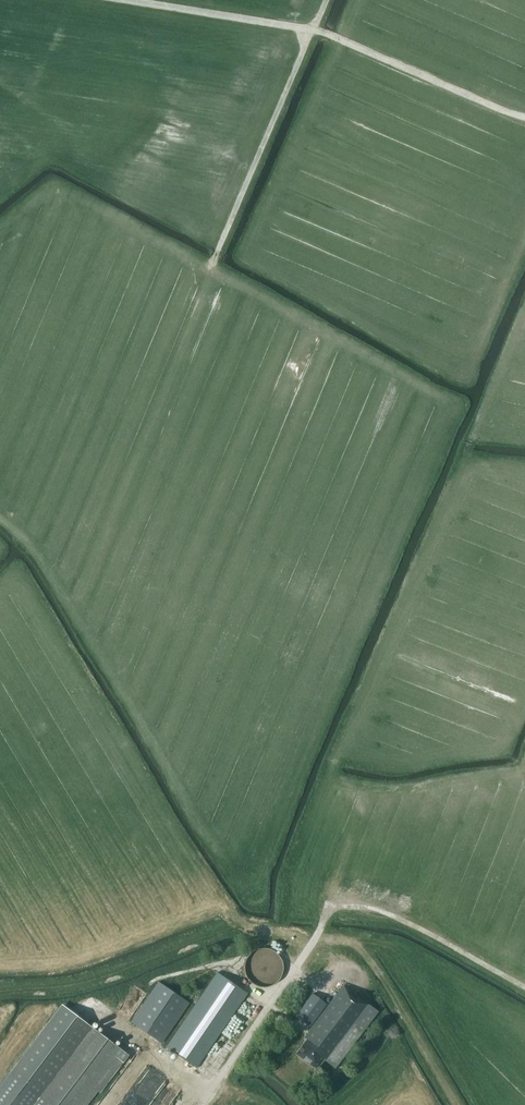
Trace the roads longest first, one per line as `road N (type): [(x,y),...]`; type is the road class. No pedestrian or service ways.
road 1 (track): [(454,1104),(372,961),(344,941),(235,924),(85,982),(0,989)]
road 2 (track): [(127,0),(324,32),(524,117)]
road 3 (track): [(212,264),(326,0)]
road 4 (track): [(317,938),(328,903),(370,907),(524,988)]

